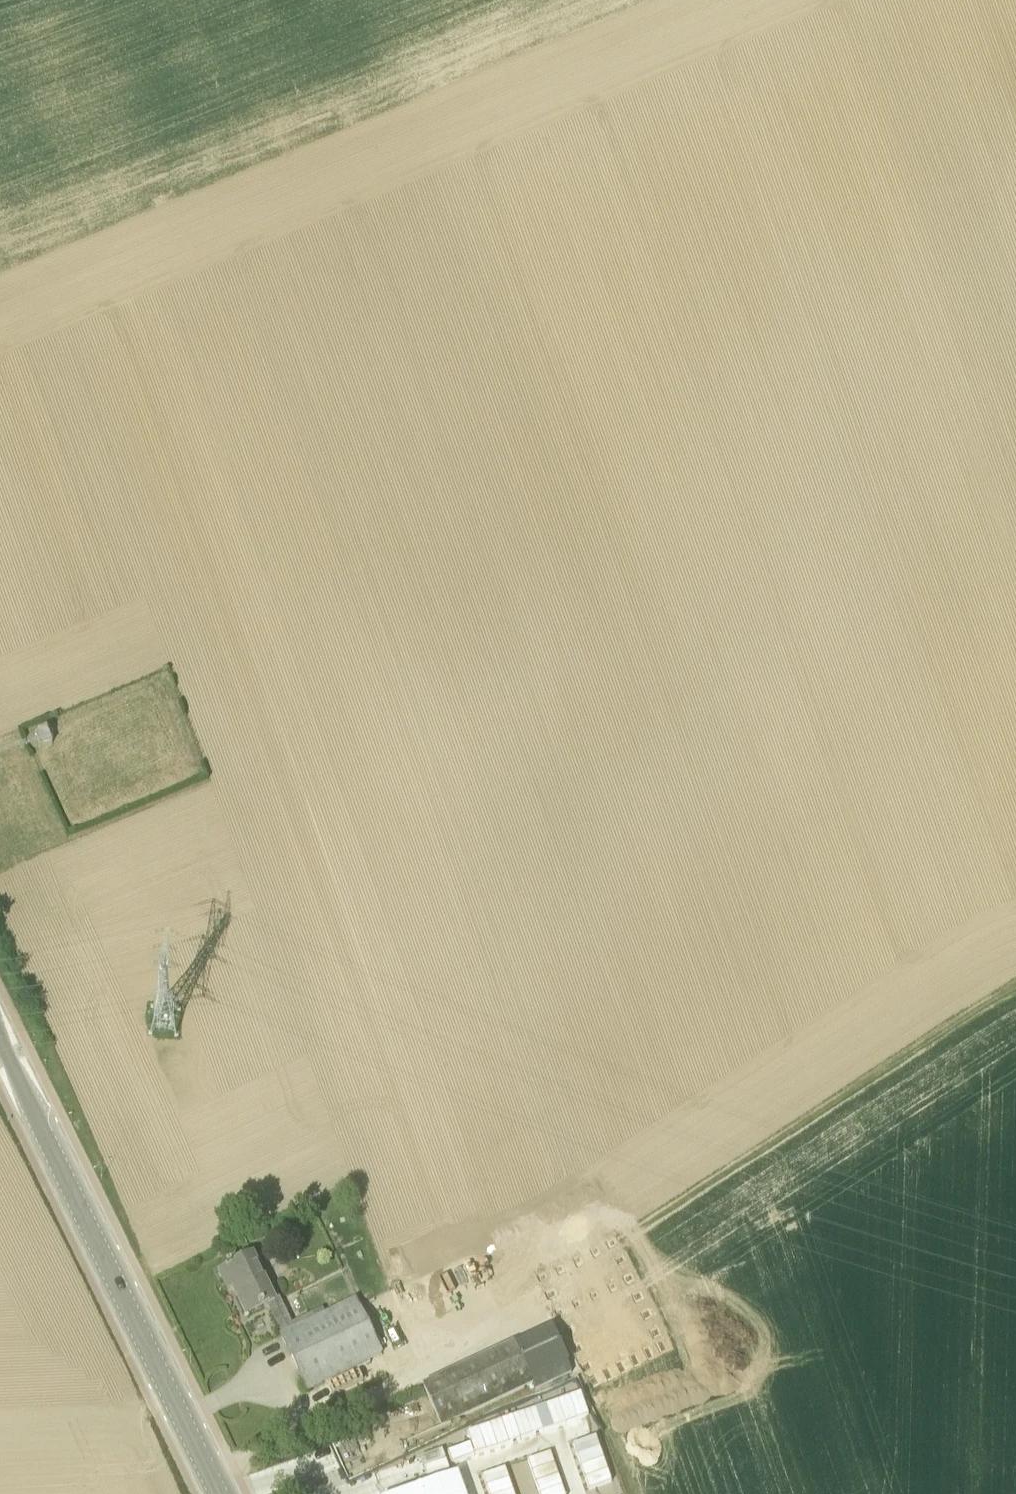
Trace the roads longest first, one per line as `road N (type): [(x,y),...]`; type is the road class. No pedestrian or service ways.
road 1 (tertiary): [(220,1493),(0,1040)]

